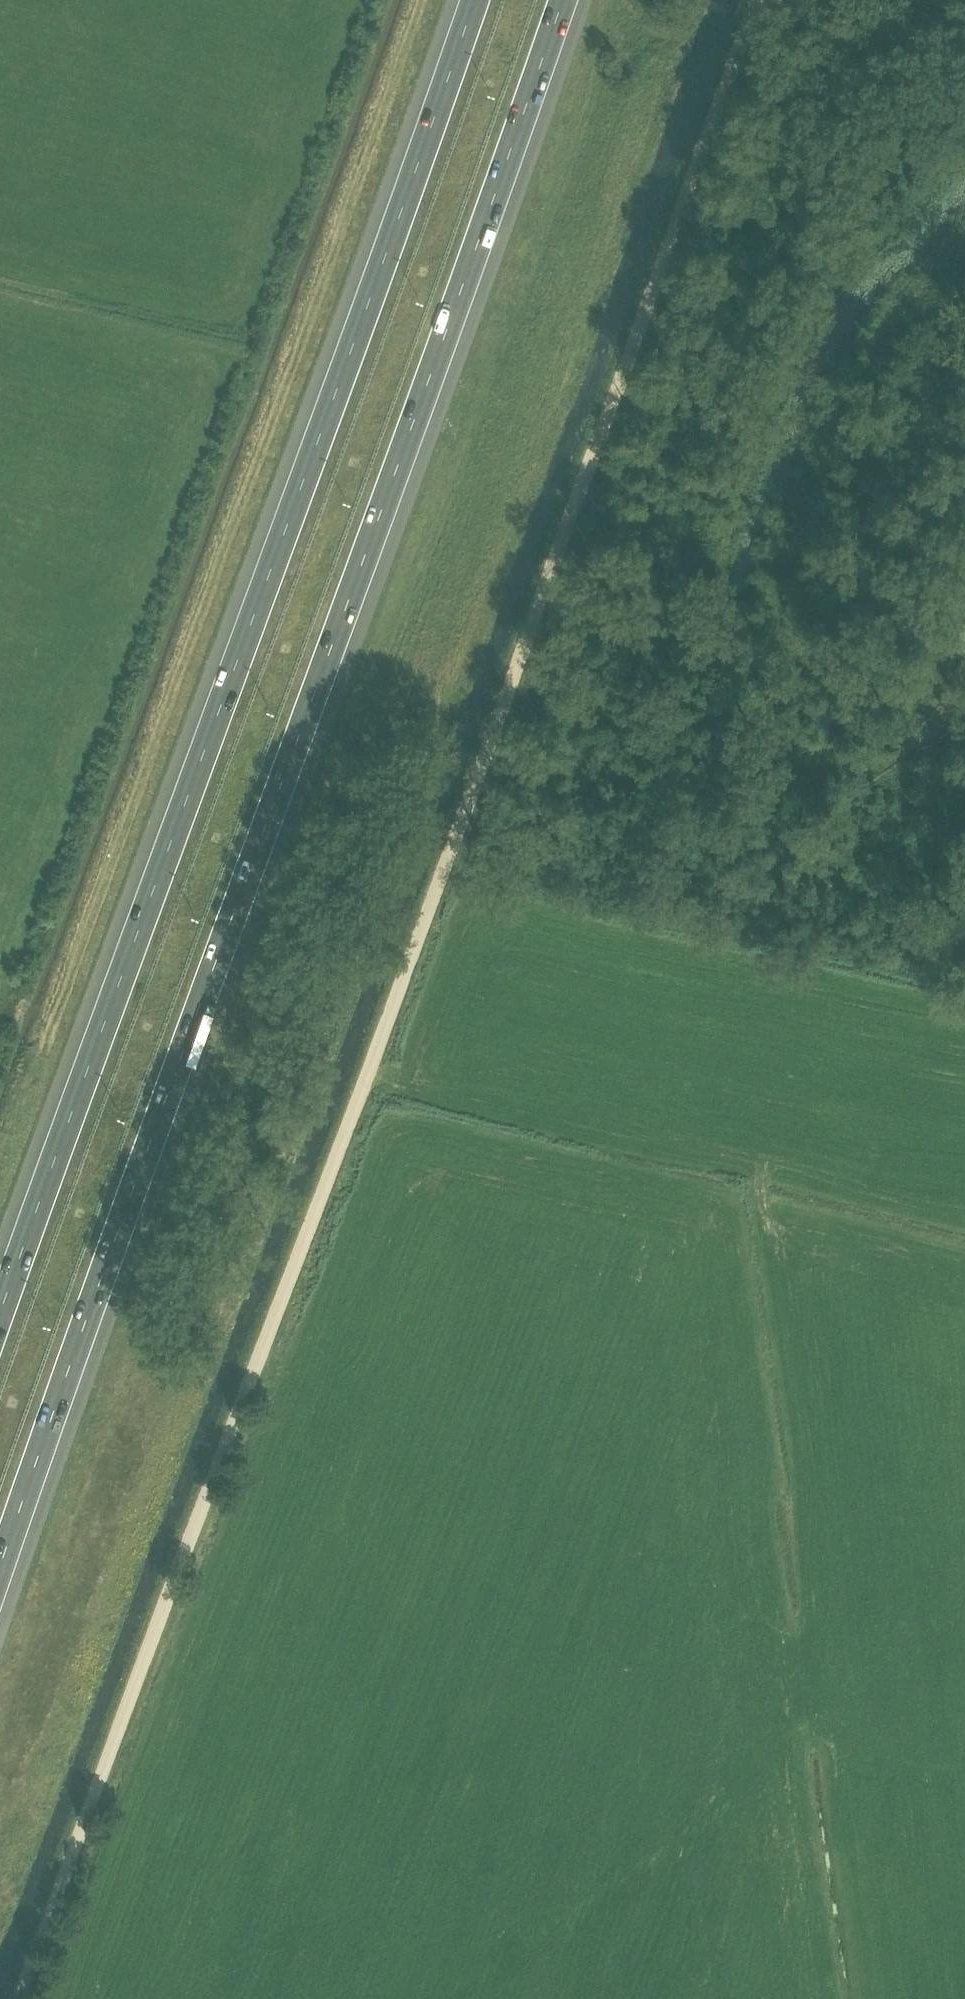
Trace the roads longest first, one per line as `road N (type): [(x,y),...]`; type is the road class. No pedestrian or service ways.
road 1 (track): [(26,1998),(451,853),(757,0)]
road 2 (motorway): [(0,1568),(561,0)]
road 3 (motorway): [(472,0),(0,1304)]

